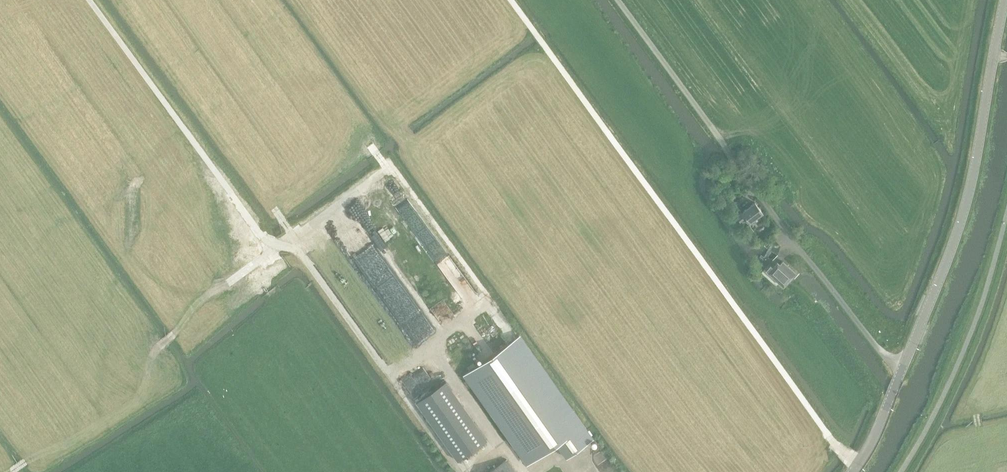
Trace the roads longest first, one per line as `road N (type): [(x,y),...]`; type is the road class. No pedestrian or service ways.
road 1 (secondary): [(853,471),(953,249),(1005,0)]
road 2 (track): [(456,471),(300,255),(282,246),(229,283)]
road 3 (track): [(282,246),(258,235),(86,0)]
road 4 (track): [(293,238),(386,167),(370,145)]

